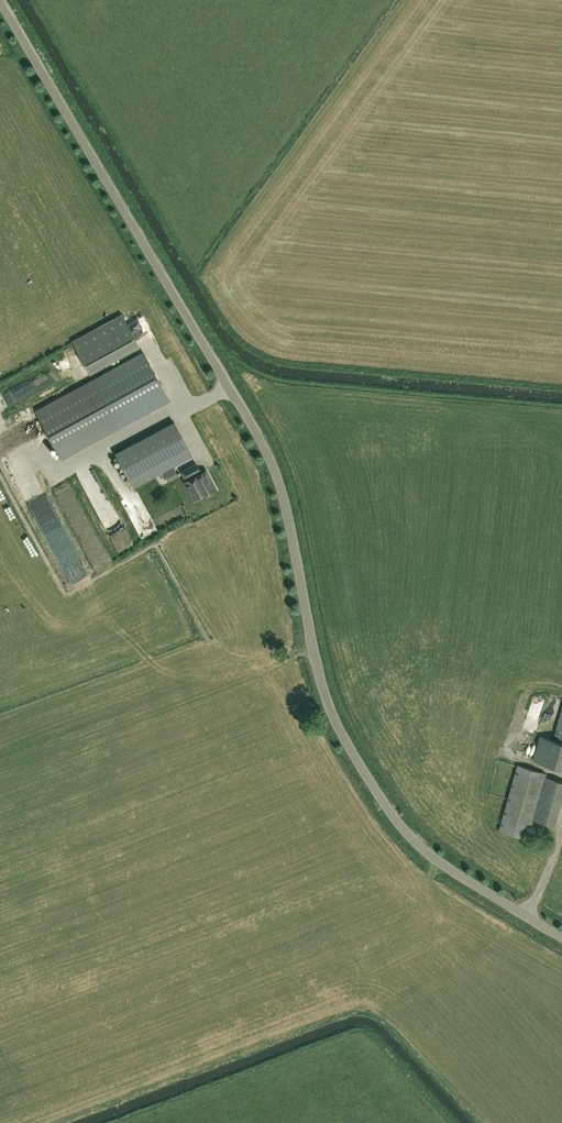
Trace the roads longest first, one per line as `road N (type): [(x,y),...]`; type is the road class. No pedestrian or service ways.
road 1 (unclassified): [(561,938),(427,852),(353,753),(316,657),(275,468),(0,0)]

